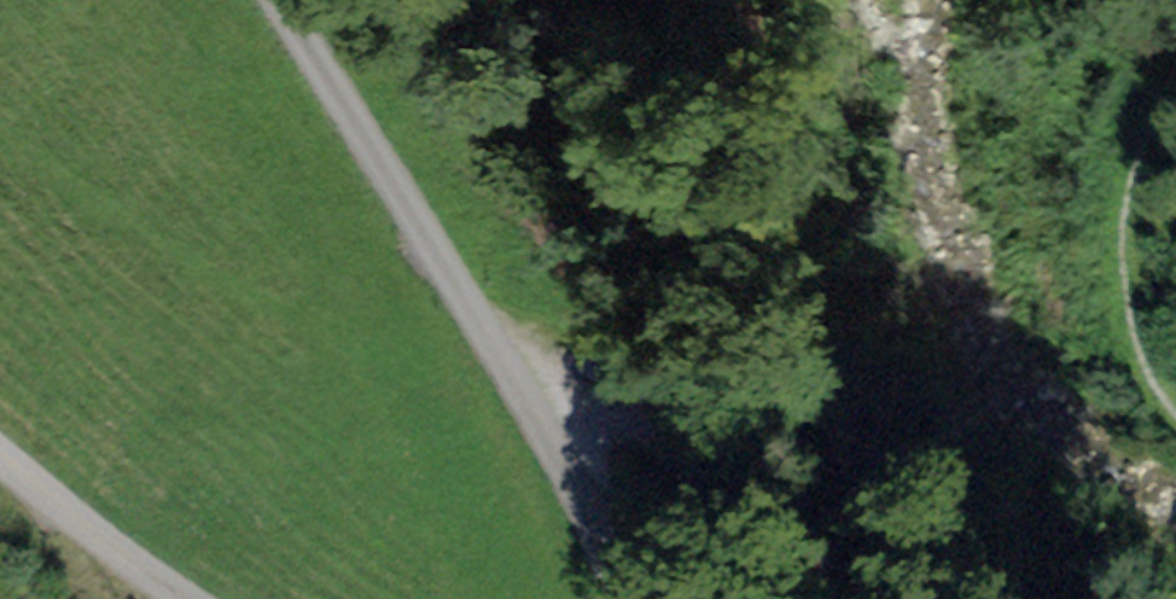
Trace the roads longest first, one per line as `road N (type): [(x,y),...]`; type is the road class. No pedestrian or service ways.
road 1 (residential): [(623,598),(571,487),(484,335),(273,0)]
road 2 (track): [(484,335),(636,411),(746,546)]
road 3 (residential): [(0,460),(127,566),(182,598)]

